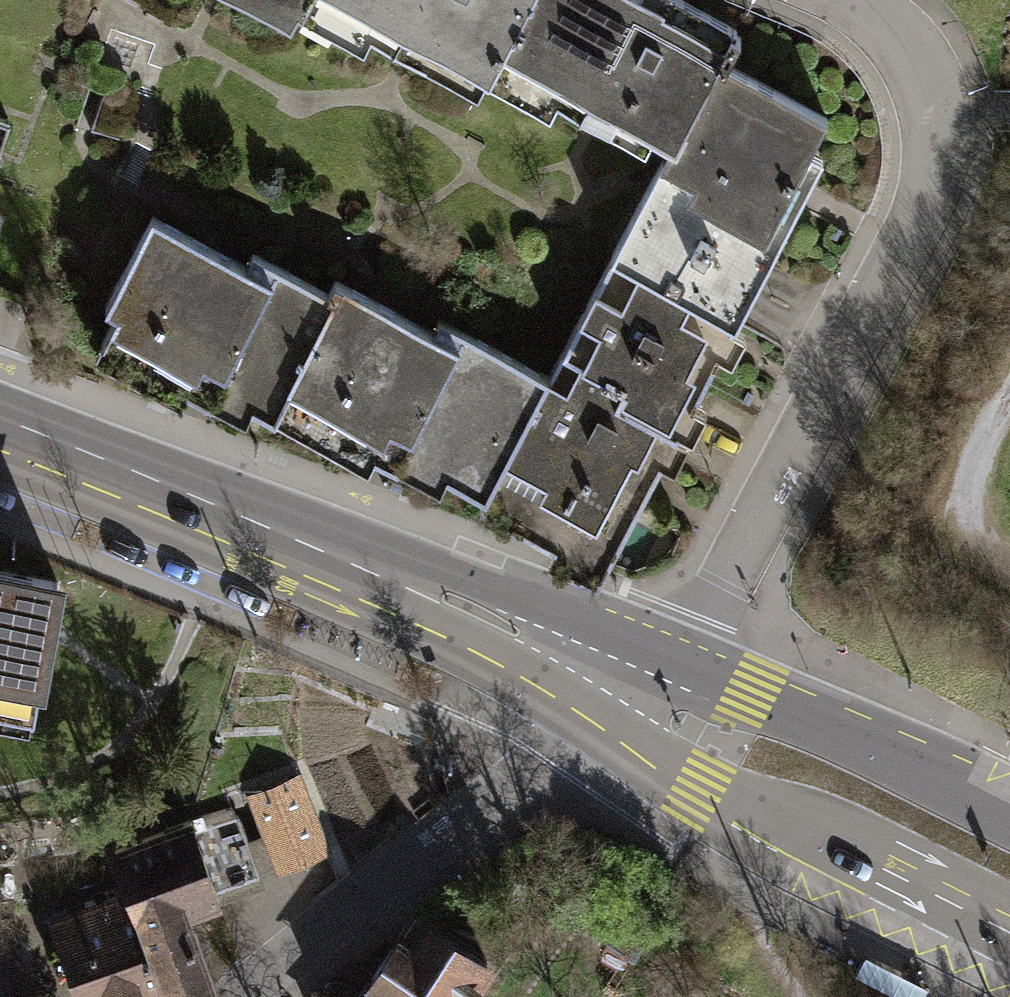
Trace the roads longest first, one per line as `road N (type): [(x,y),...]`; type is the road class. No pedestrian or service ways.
road 1 (residential): [(632,685),(703,620),(920,214),(933,175),(933,109),(913,55),(844,0)]
road 2 (secondary): [(632,685),(211,504),(0,427)]
road 3 (residential): [(239,996),(632,685)]
road 4 (secondary): [(632,685),(705,774),(738,801),(1009,936)]
road 5 (secondary): [(1009,818),(819,729),(632,685)]

